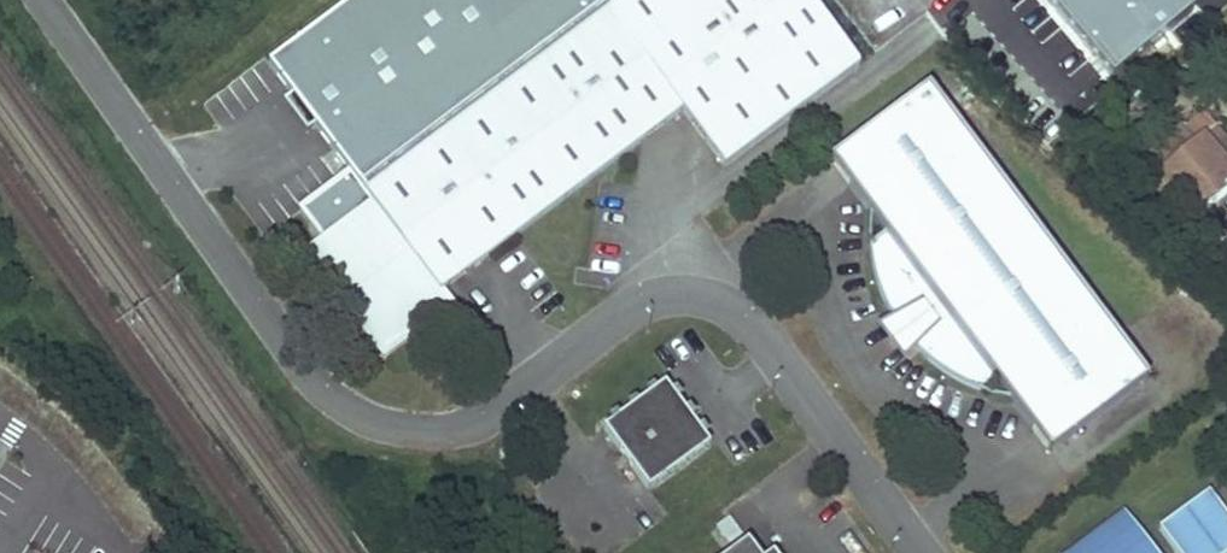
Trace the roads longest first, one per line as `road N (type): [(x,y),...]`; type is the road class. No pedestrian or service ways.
road 1 (residential): [(927,552),(743,317),(692,294),(637,305),(459,431),(392,426),(317,391),(38,0)]

